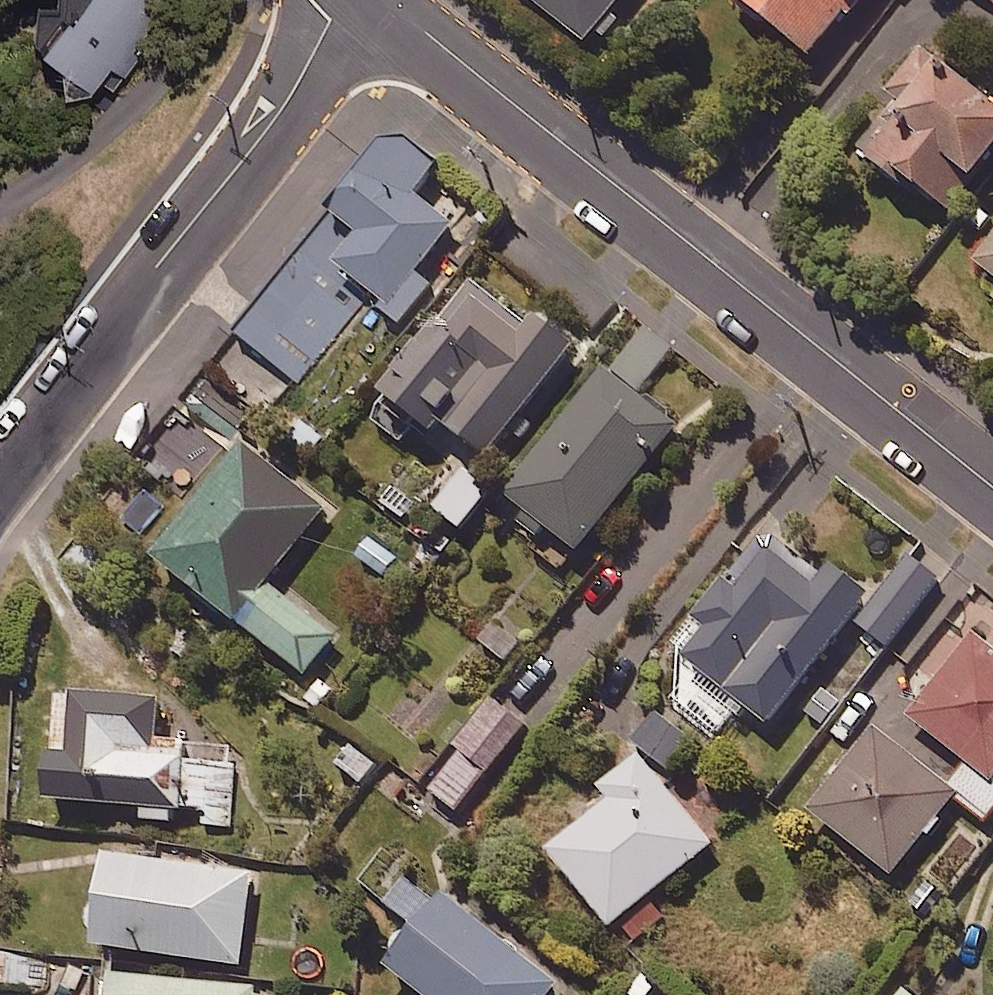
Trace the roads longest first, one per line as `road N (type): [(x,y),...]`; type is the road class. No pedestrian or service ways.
road 1 (tertiary): [(388,0),(992,487)]
road 2 (residential): [(351,0),(243,160),(71,370),(0,473)]

